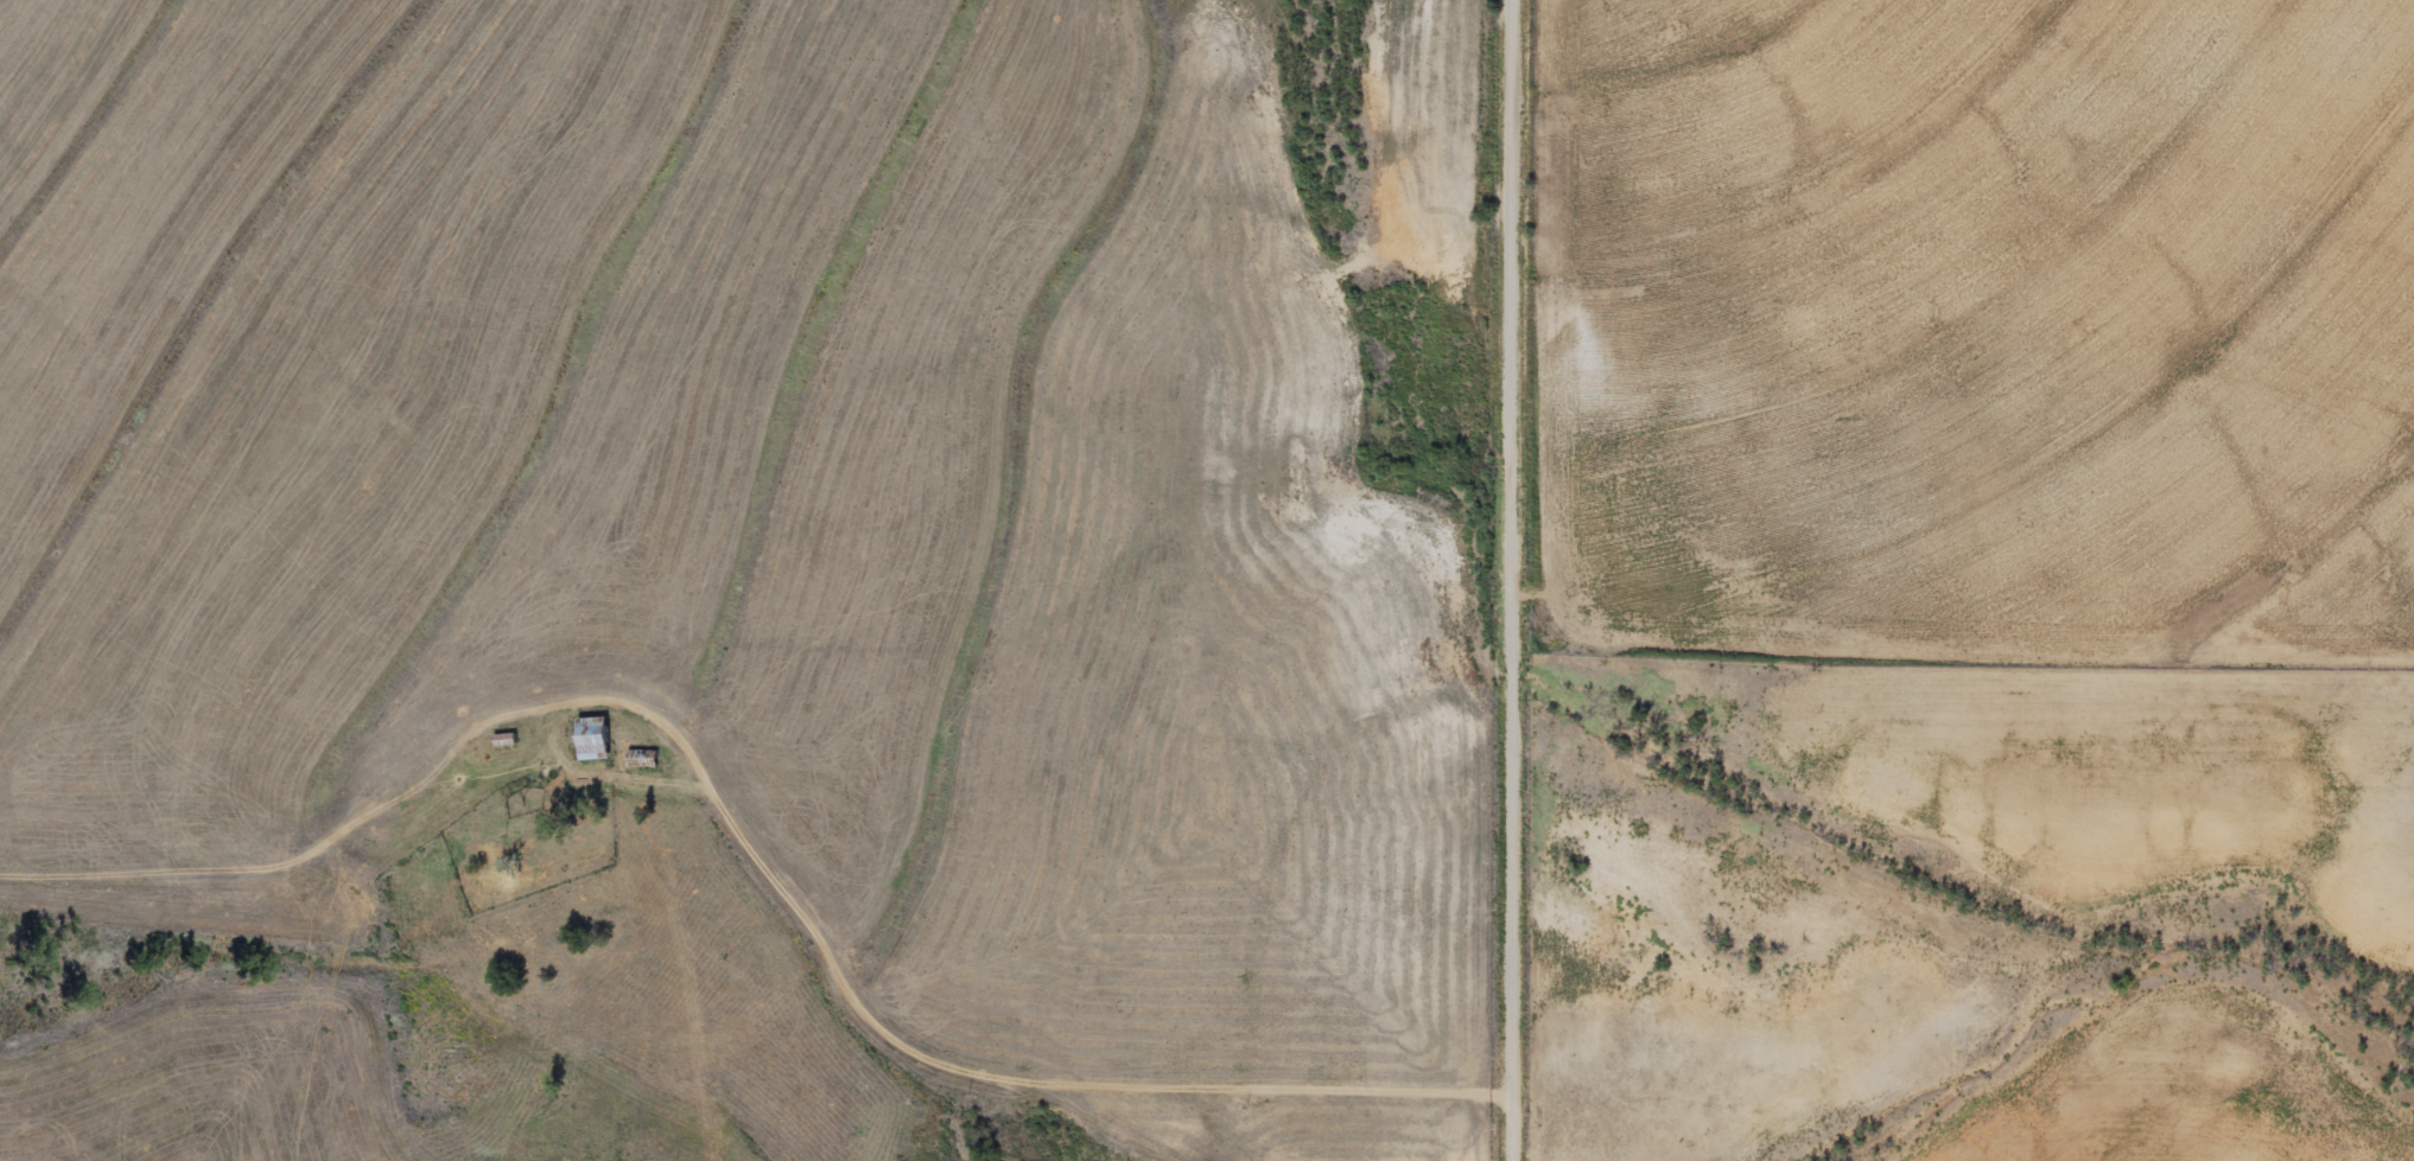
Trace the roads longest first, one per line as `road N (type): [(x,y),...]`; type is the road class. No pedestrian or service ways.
road 1 (residential): [(1522,1076),(1009,1053),(942,1028),(692,693),(704,583),(747,461),(752,339),(904,0)]
road 2 (residential): [(1520,1160),(1522,0)]

